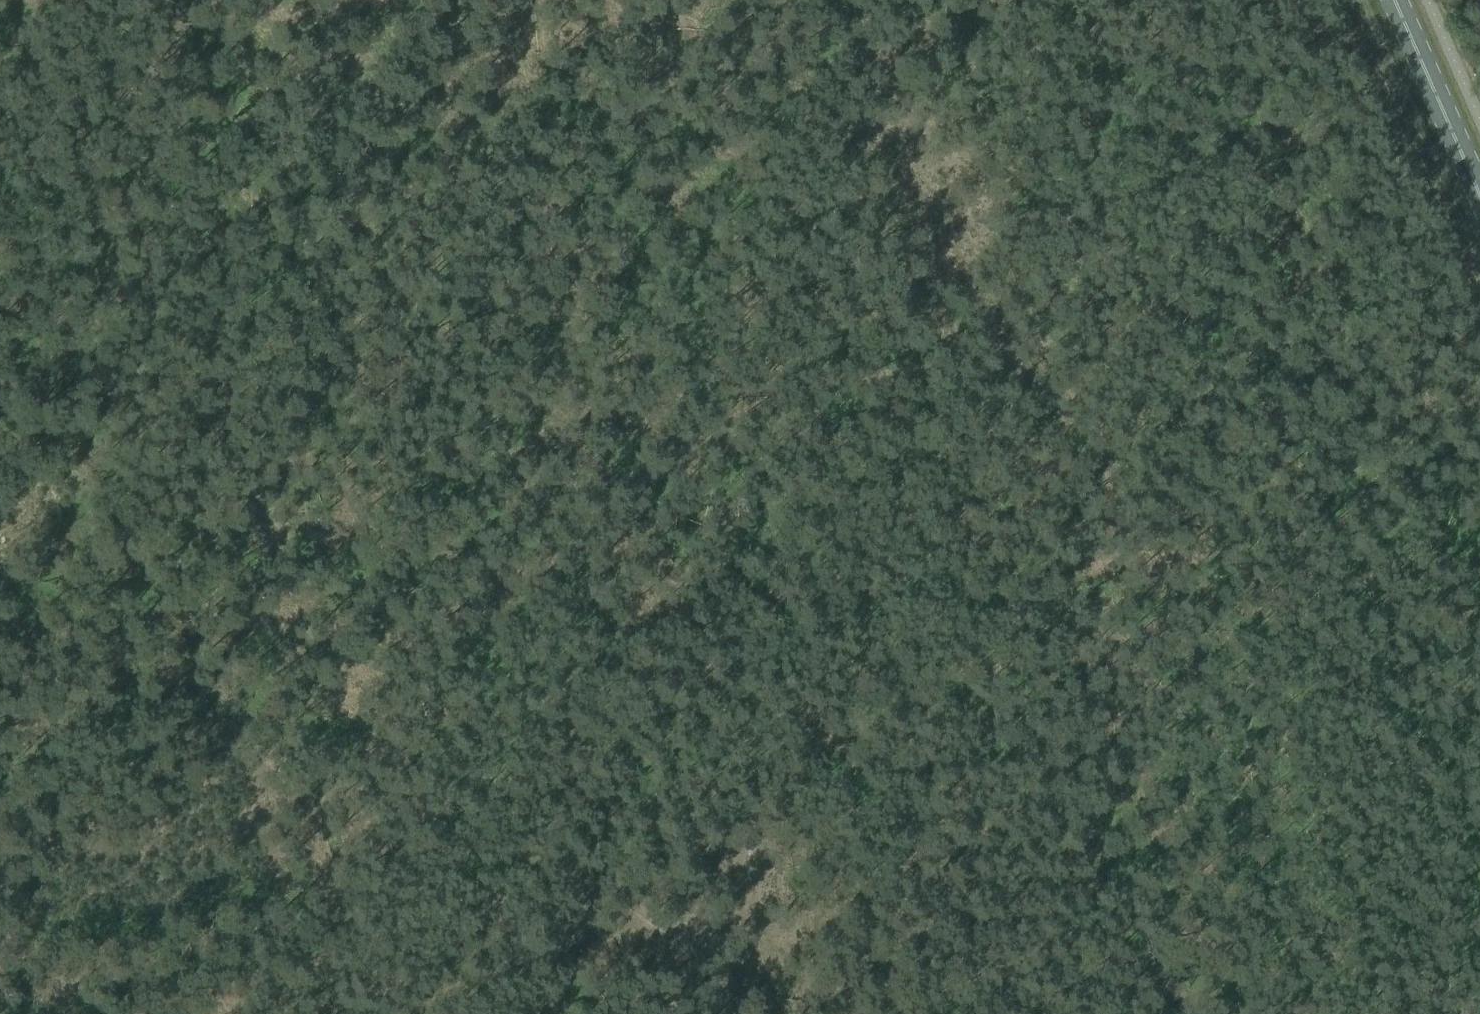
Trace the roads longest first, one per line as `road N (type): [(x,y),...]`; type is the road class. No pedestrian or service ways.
road 1 (primary): [(1479,196),(1394,0)]

